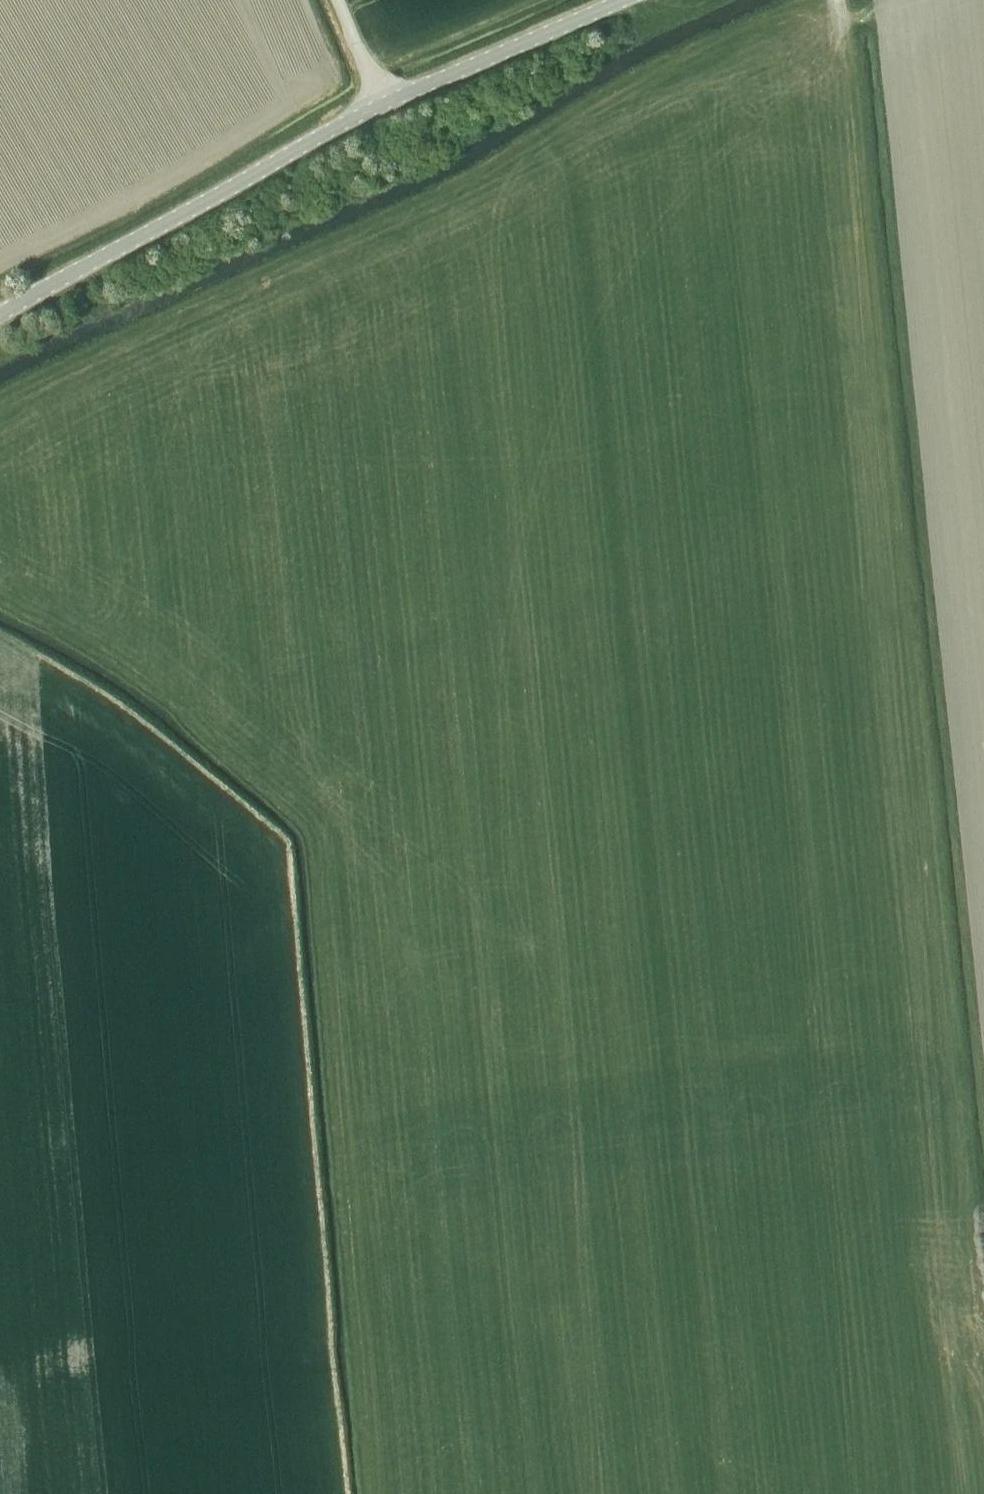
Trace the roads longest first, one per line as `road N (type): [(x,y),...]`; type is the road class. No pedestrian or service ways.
road 1 (unclassified): [(0,313),(341,123),(623,0)]

